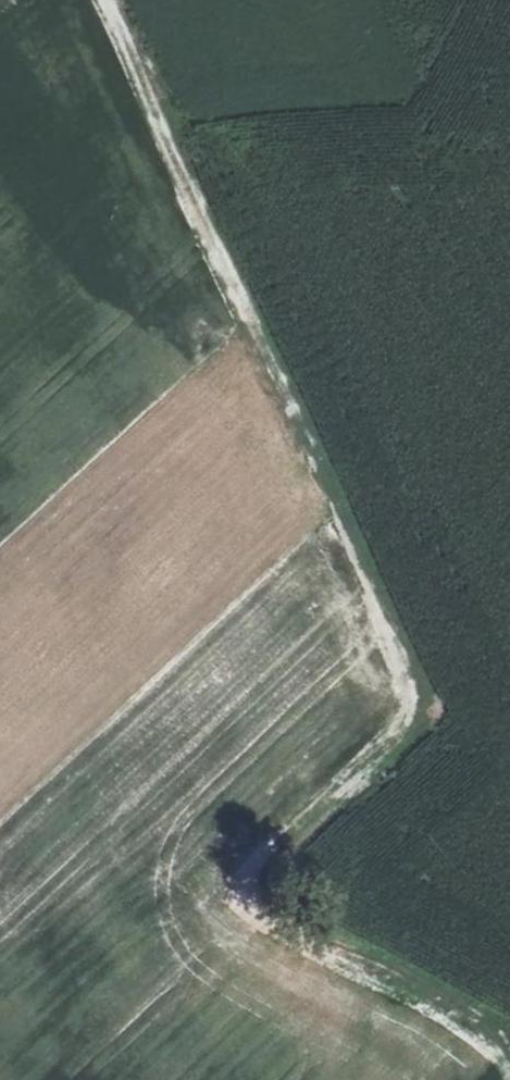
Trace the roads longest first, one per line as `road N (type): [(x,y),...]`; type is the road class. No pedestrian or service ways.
road 1 (track): [(509,1049),(265,920),(245,900),(249,881),(287,836),(405,726),(411,704),(350,541),(104,0)]

